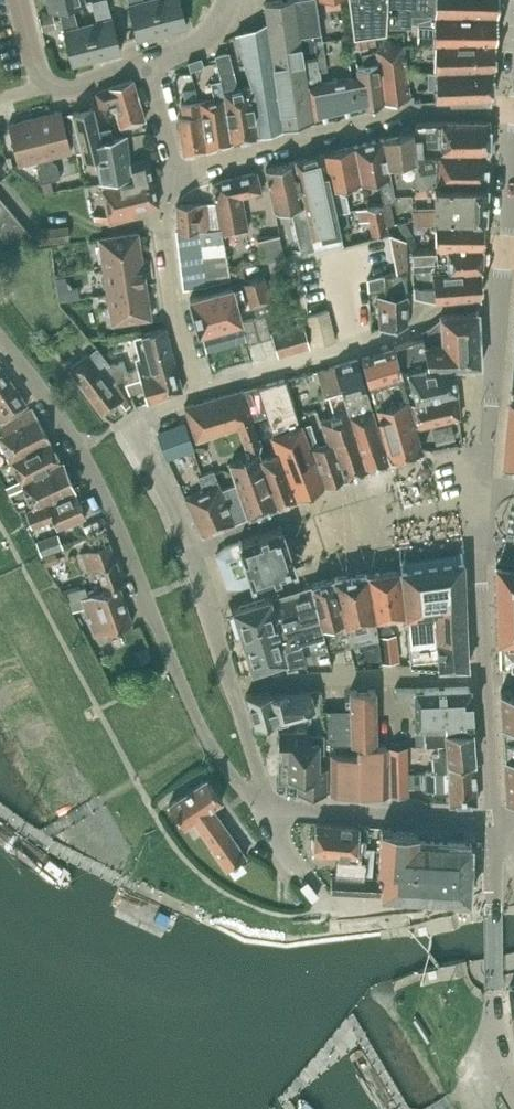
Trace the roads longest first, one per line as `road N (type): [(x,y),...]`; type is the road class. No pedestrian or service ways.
road 1 (residential): [(266,818),(209,746),(84,453),(0,345)]
road 2 (residential): [(176,177),(420,111),(513,103)]
road 3 (residential): [(203,393),(411,333),(432,311),(502,304)]
road 4 (unclassified): [(513,1097),(491,1045),(489,819)]
road 5 (unclassified): [(479,540),(489,819)]
road 6 (residential): [(203,393),(165,281),(163,224),(176,177)]
road 7 (residential): [(266,818),(489,819)]
road 8 (residential): [(191,551),(131,423),(203,393)]
road 9 (residential): [(266,818),(208,610)]
road 10 (residential): [(152,65),(57,90),(38,73),(21,0)]
road 11 (residential): [(340,532),(327,500),(191,551)]
road 12 (unclassified): [(502,304),(485,475)]
road 13 (residential): [(208,610),(339,565),(340,532)]
road 14 (residential): [(340,532),(409,515),(479,540)]

